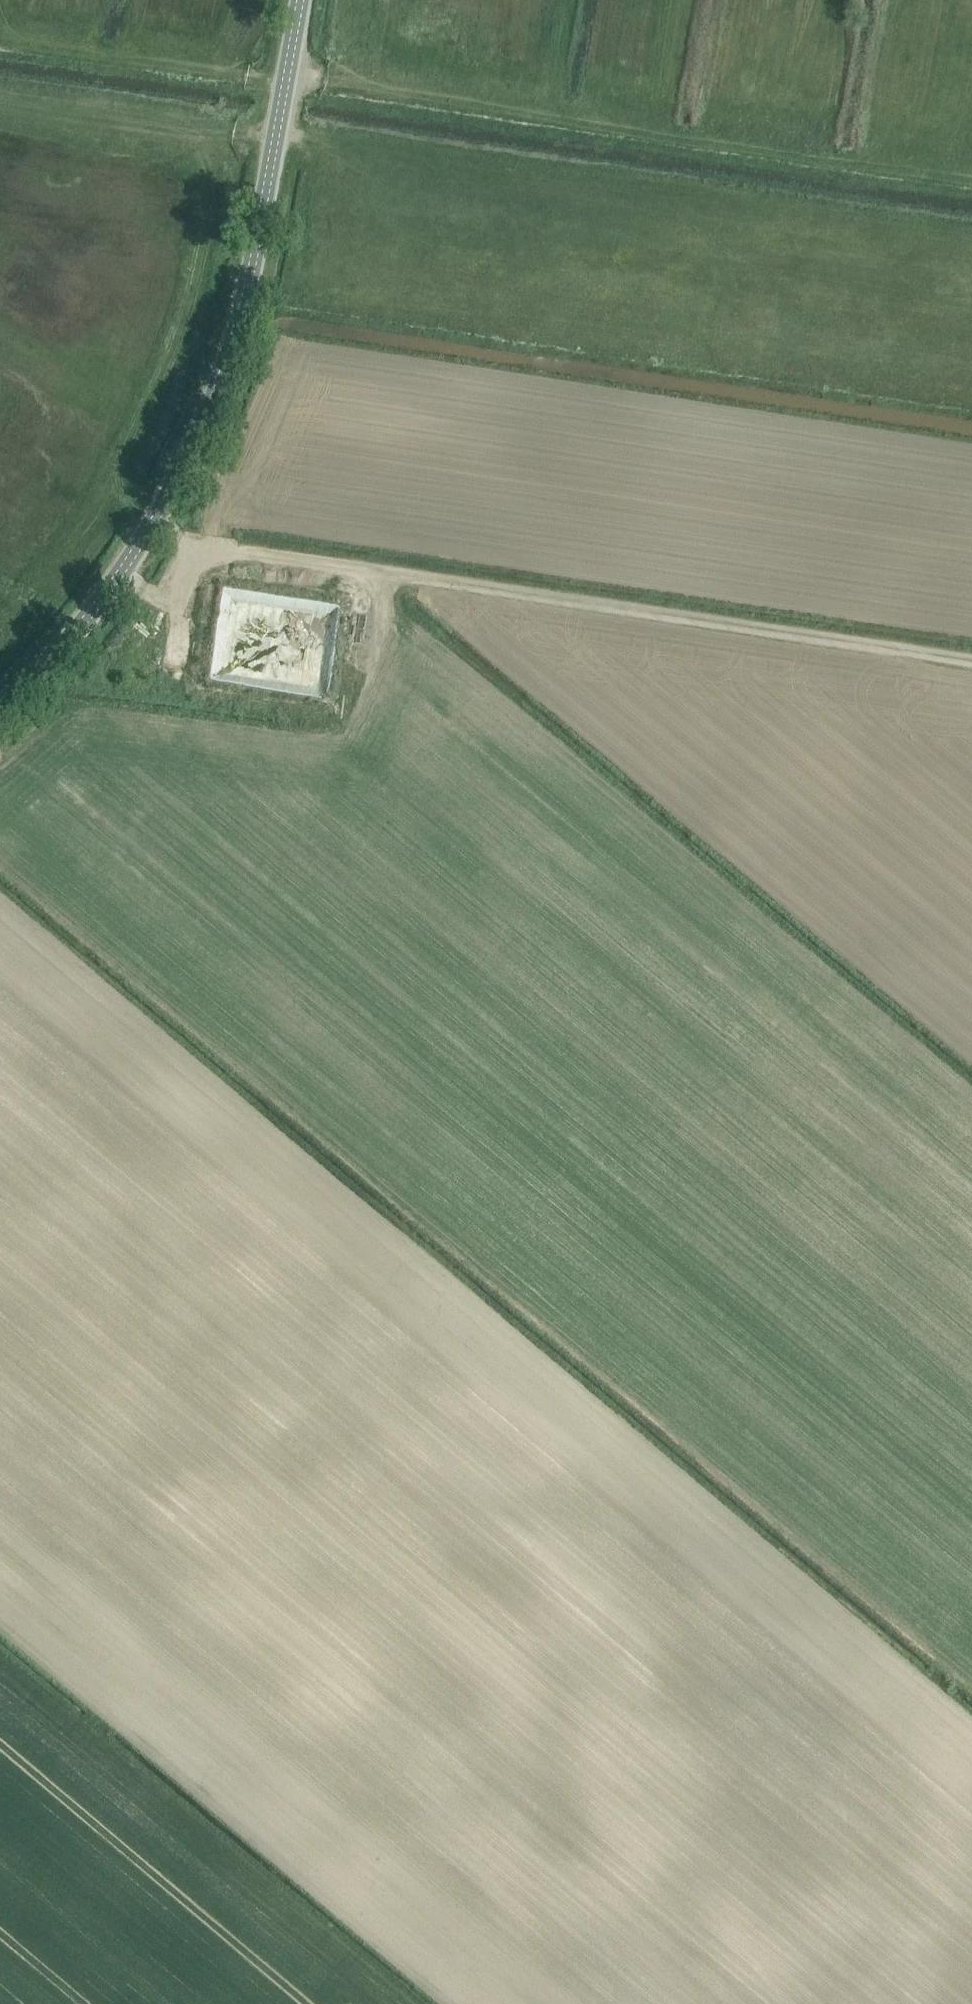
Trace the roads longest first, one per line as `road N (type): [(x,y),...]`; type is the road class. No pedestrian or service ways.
road 1 (tertiary): [(0,708),(93,609),(147,533),(198,438),(244,304),(301,0)]

